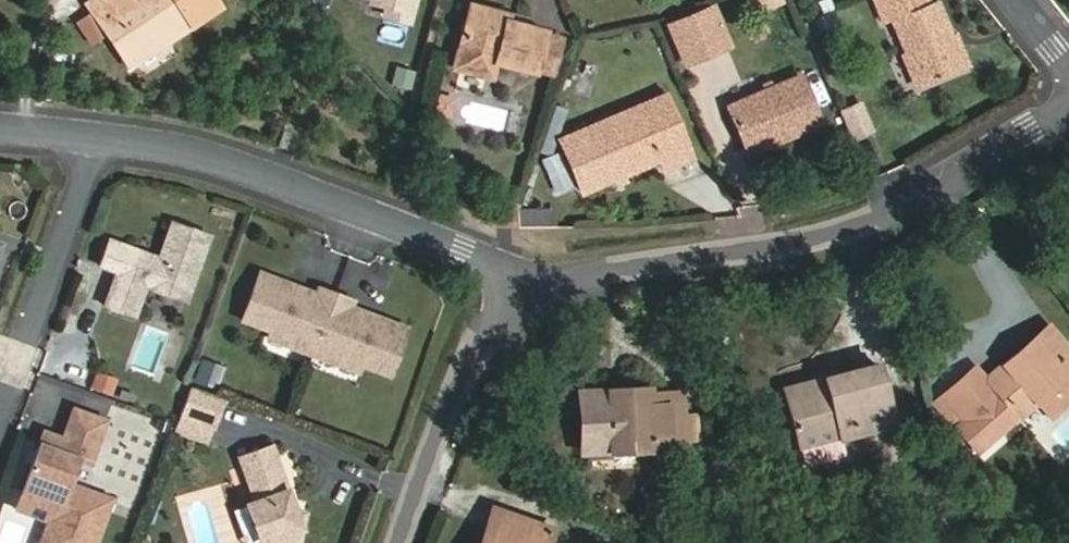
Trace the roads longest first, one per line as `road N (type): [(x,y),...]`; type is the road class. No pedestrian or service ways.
road 1 (residential): [(528,300),(566,281),(872,218),(1068,109)]
road 2 (residential): [(528,300),(491,265),(183,150),(96,137)]
road 3 (residential): [(0,415),(96,137)]
road 4 (residential): [(397,542),(466,370),(499,323),(528,300)]

